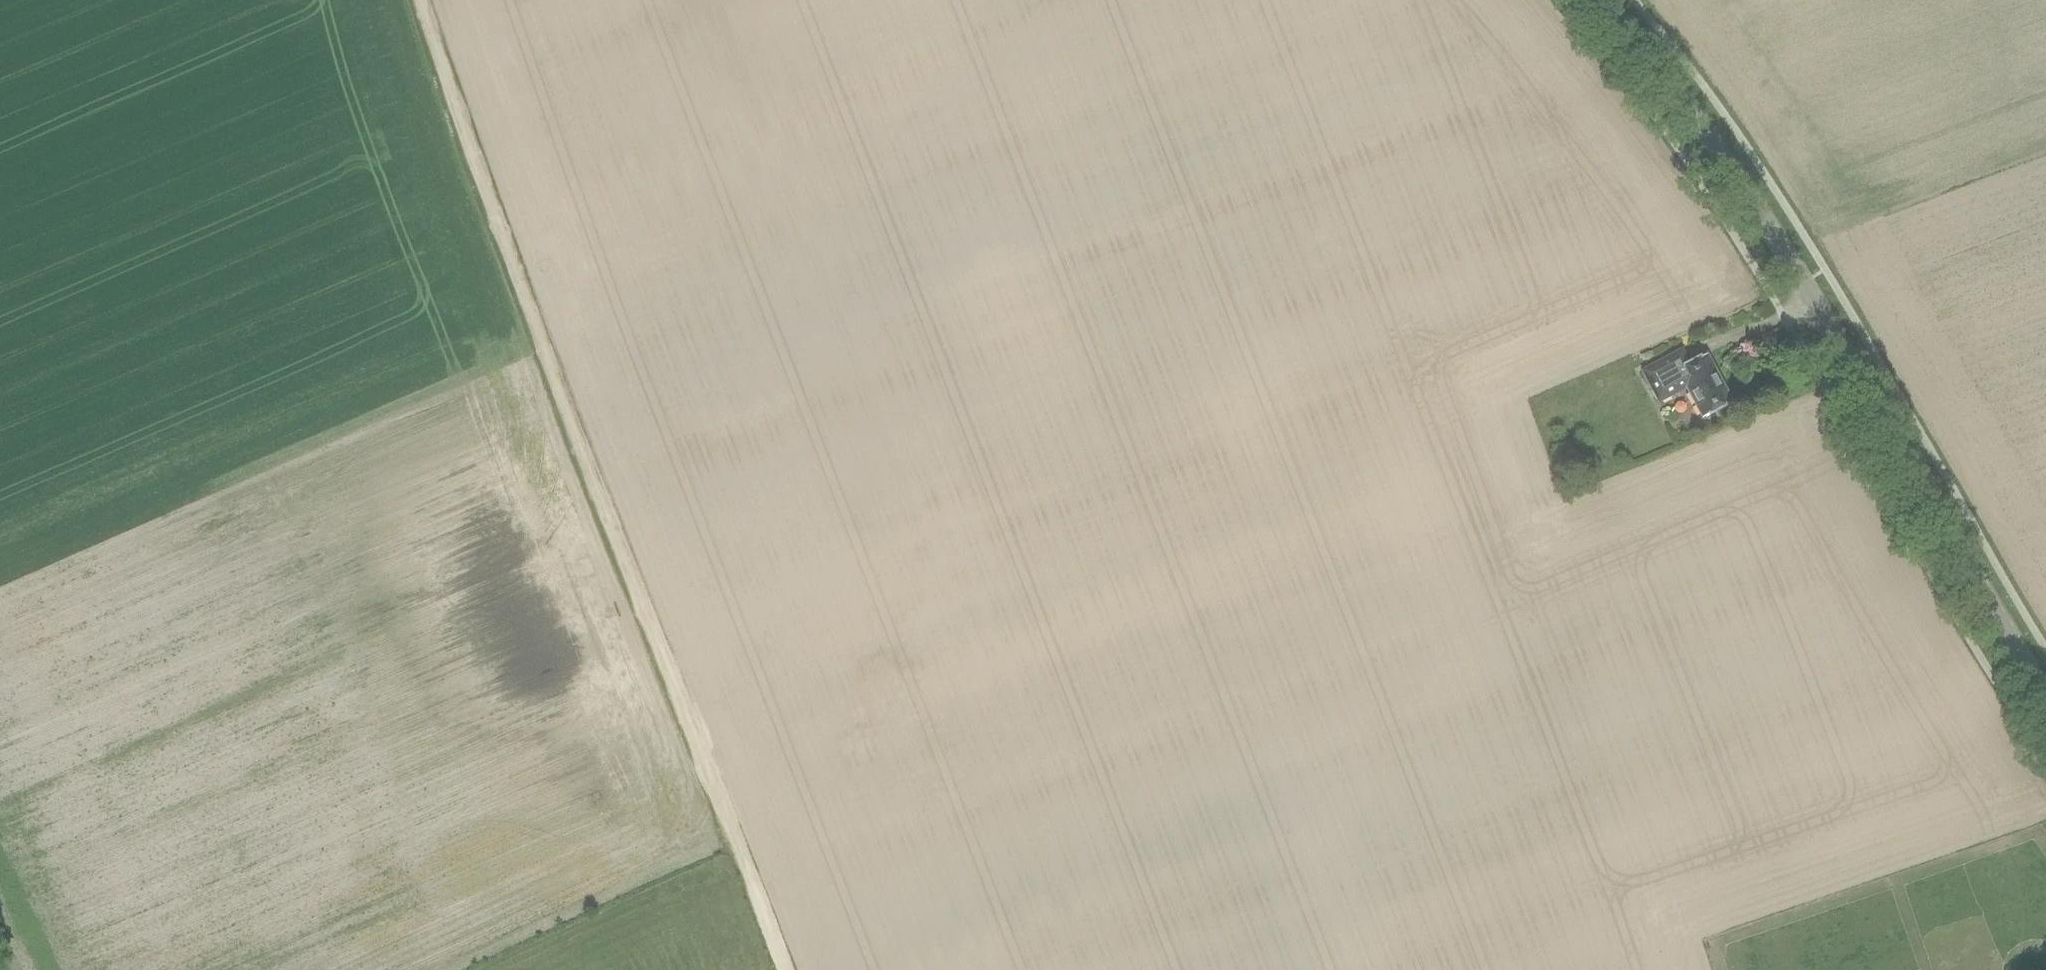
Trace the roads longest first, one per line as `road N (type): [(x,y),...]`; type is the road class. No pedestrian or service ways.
road 1 (track): [(420,0),(599,493),(785,969)]
road 2 (tertiary): [(2045,690),(1730,164),(1605,0)]

